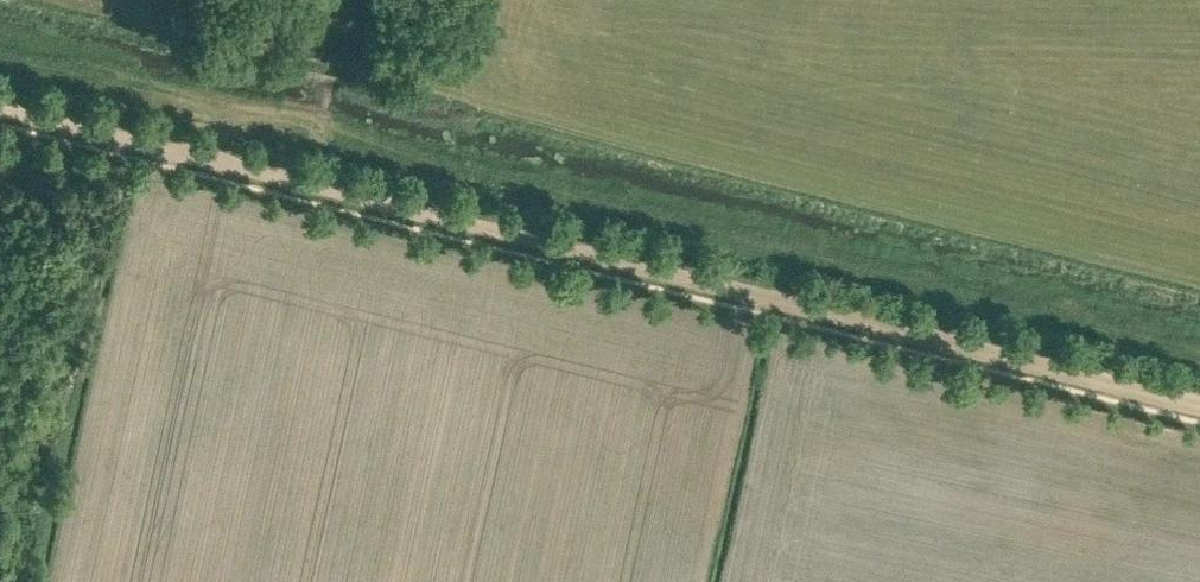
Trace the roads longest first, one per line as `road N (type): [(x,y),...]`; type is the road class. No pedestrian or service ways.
road 1 (track): [(1199,406),(0,110)]
road 2 (track): [(0,62),(1199,354)]
road 3 (track): [(45,0),(1199,294)]

